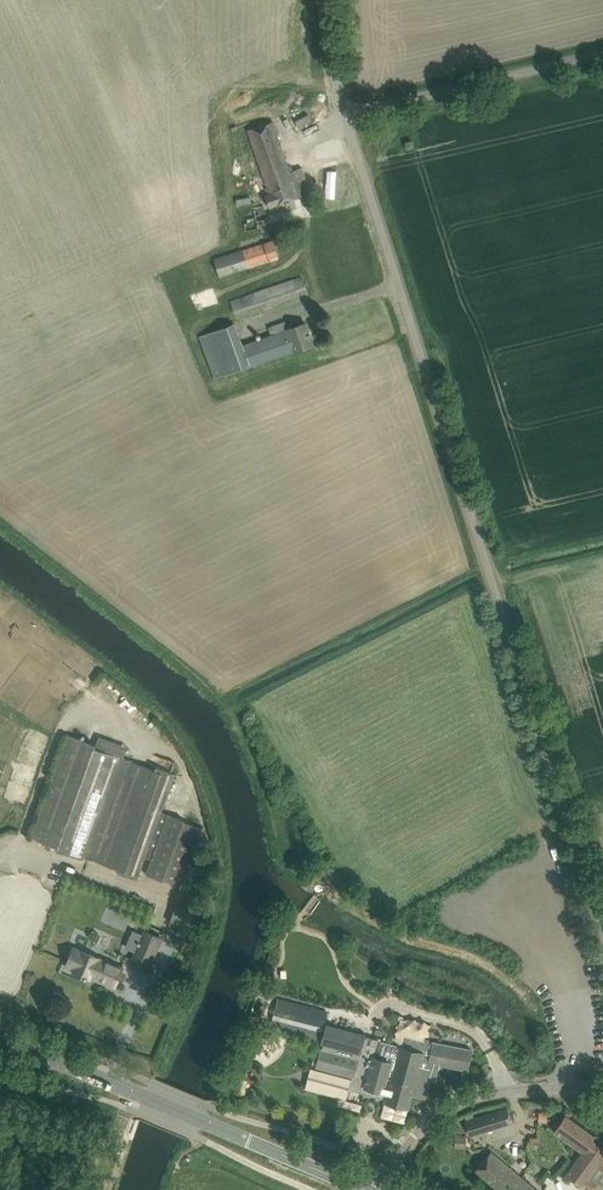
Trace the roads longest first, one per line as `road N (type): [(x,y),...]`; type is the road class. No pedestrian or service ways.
road 1 (unclassified): [(602,942),(353,122)]
road 2 (secondary): [(363,1189),(0,1035)]
road 3 (unclassified): [(382,1189),(406,1143),(453,1104),(502,1090),(602,1083)]
road 4 (unclassified): [(353,122),(602,60)]
road 5 (unclassified): [(353,122),(340,73),(335,0)]

